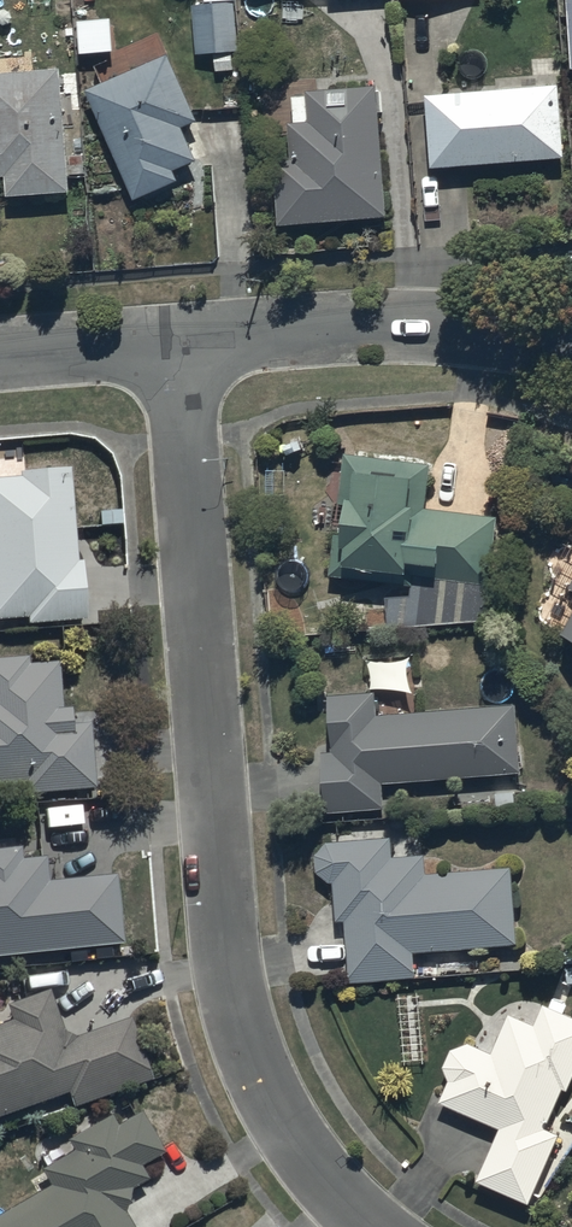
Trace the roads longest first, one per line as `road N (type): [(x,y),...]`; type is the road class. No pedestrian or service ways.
road 1 (residential): [(169,351),(216,941),(243,1063),(287,1145),(360,1226)]
road 2 (residential): [(169,351),(435,329),(571,345)]
road 3 (residential): [(0,363),(169,351)]

